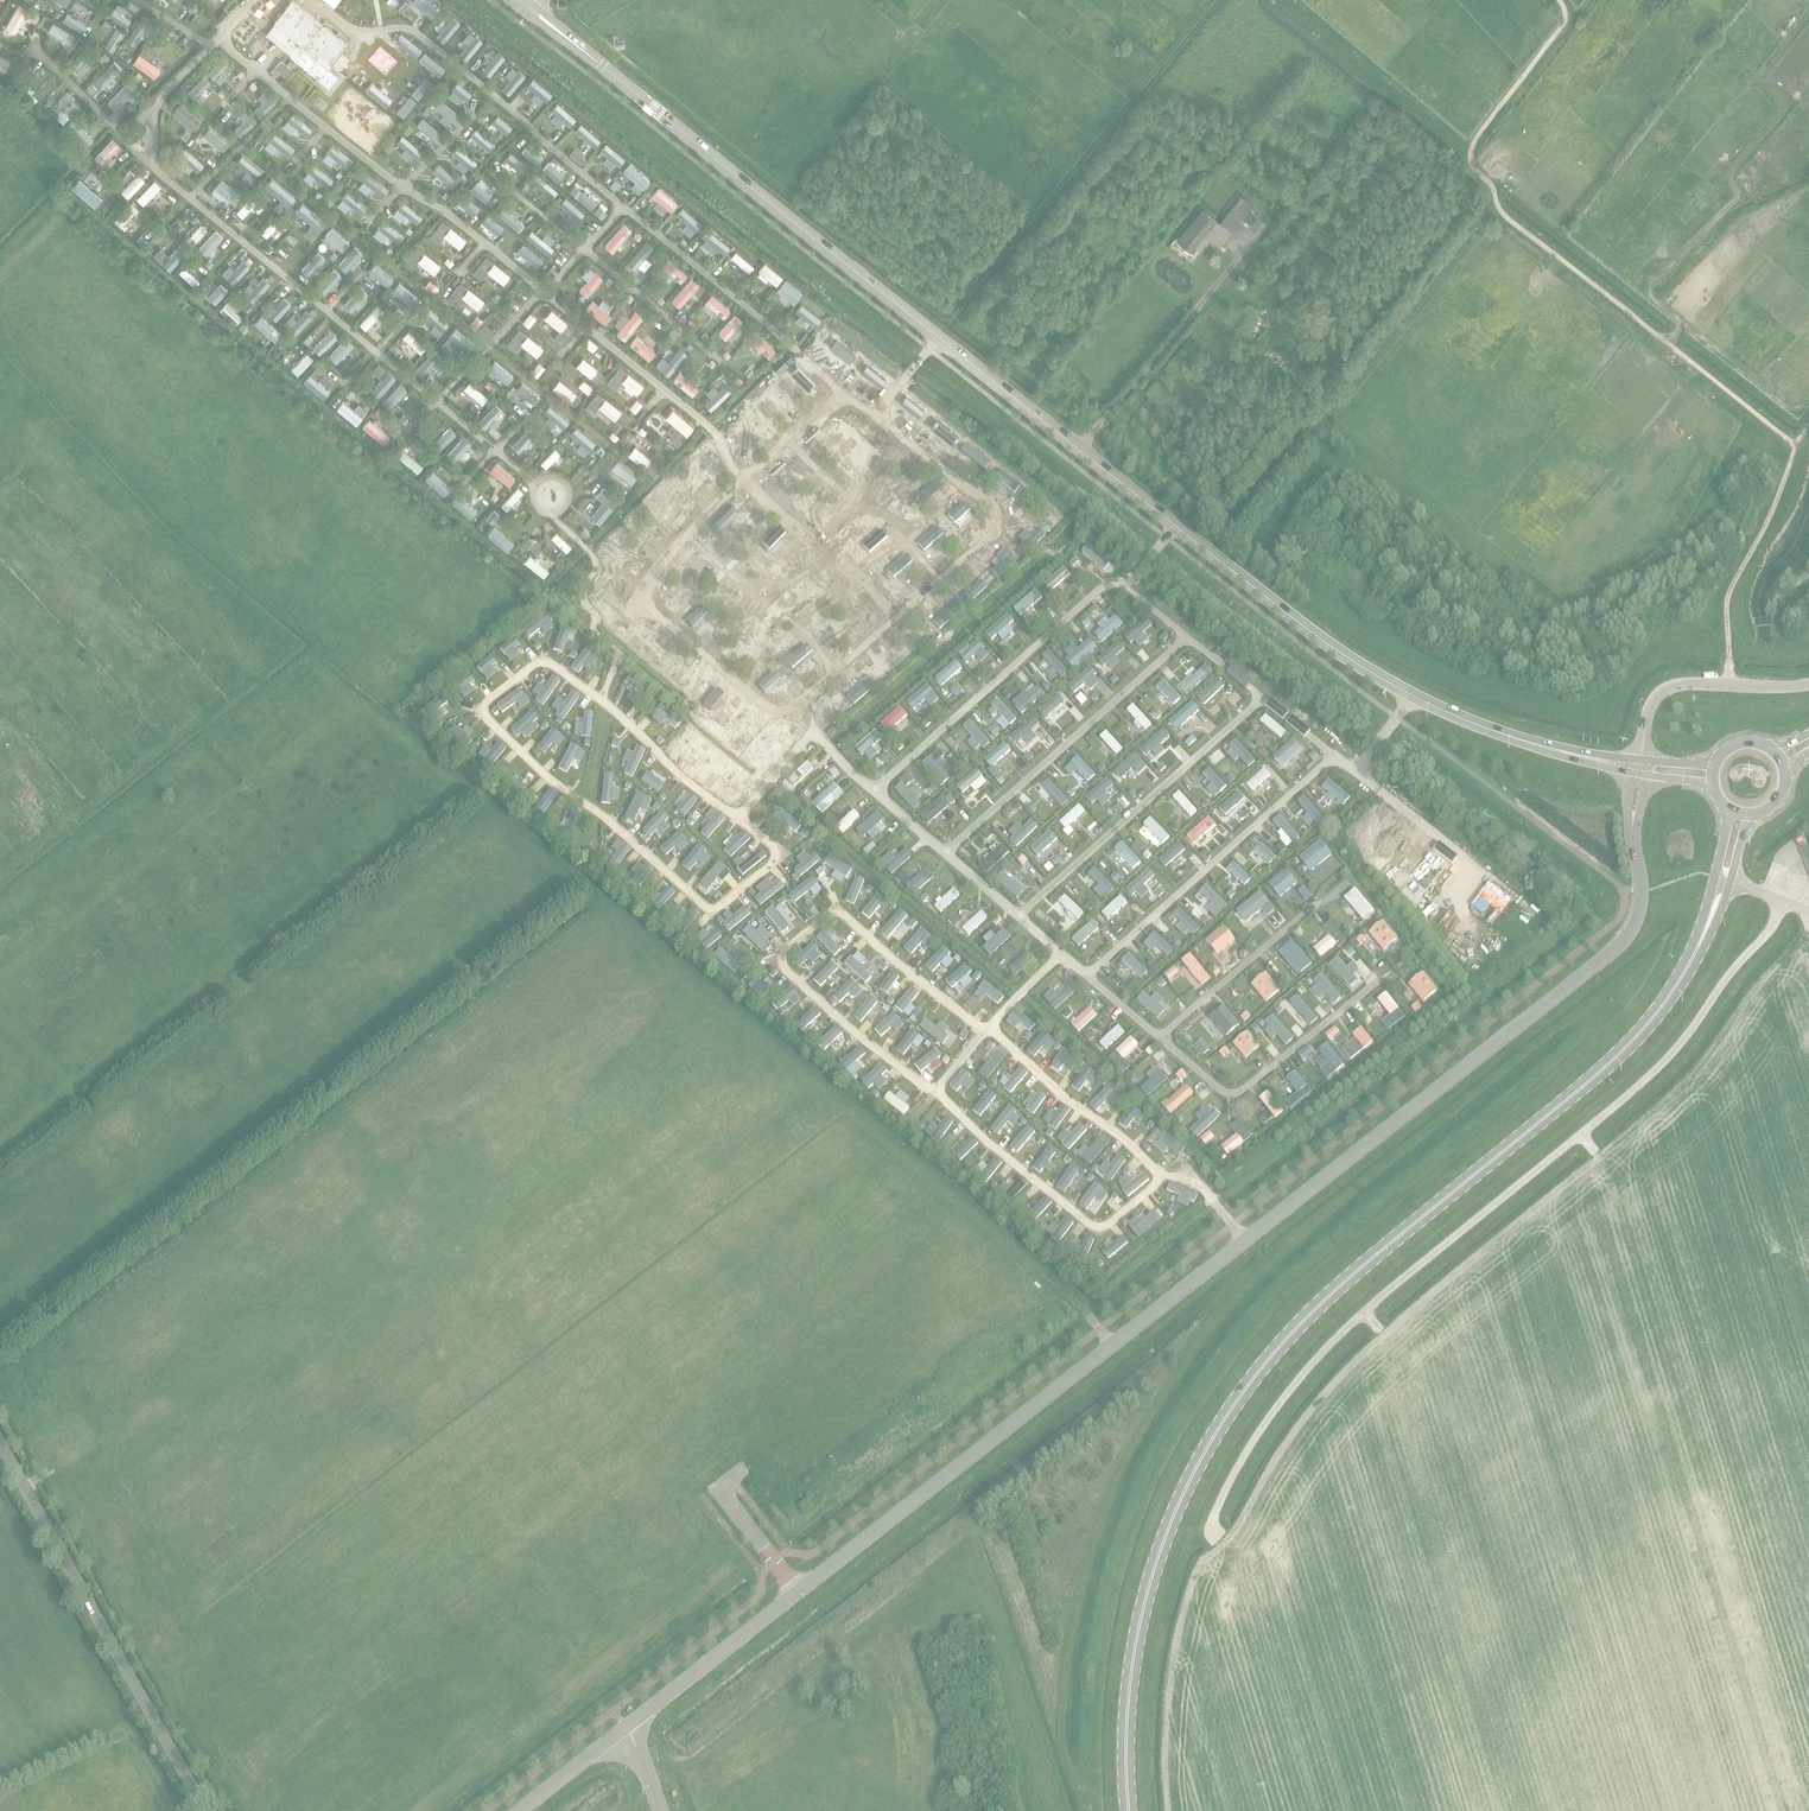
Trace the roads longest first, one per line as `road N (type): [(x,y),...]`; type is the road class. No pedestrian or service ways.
road 1 (unclassified): [(626,1728),(1591,969),(1638,914),(1634,836)]
road 2 (tertiary): [(1530,744),(1414,696),(1299,622),(530,9)]
road 3 (secondary): [(1129,1810),(1127,1717),(1143,1598),(1170,1518),(1207,1450),(1286,1340),(1641,1031),(1700,946),(1724,878)]
road 4 (track): [(1213,1532),(1233,1474),(1327,1346),(1682,1042),(1771,928),(1782,900)]
road 5 (track): [(1558,0),(1563,24),(1479,133),(1471,166),(1512,222),(1795,447)]
road 6 (unclassified): [(208,1810),(0,1440)]
road 7 (unclassified): [(1641,759),(1648,708),(1656,693),(1675,683),(1808,683)]
road 8 (unclassified): [(518,1810),(626,1728)]

